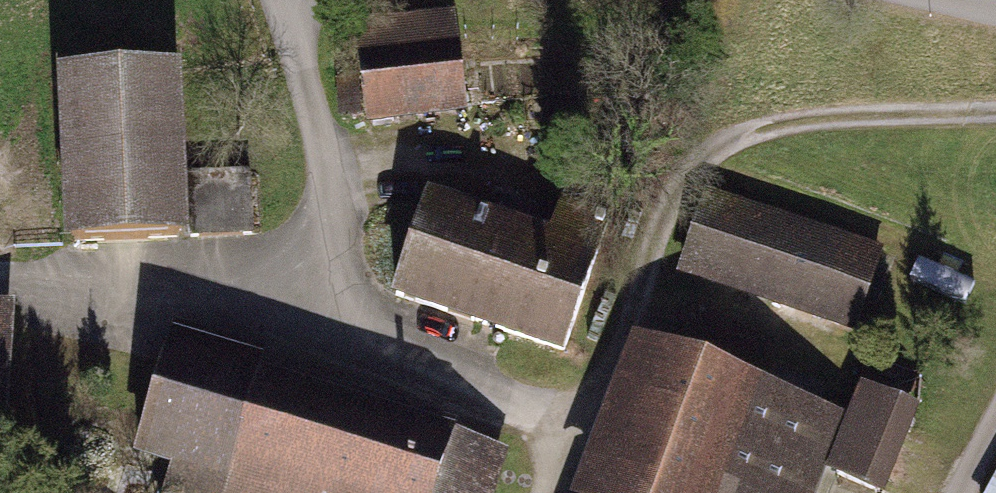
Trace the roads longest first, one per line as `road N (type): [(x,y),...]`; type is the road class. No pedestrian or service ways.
road 1 (unclassified): [(285,0),(326,163),(321,302),(0,268)]
road 2 (track): [(558,425),(601,386),(684,195),(753,127)]

